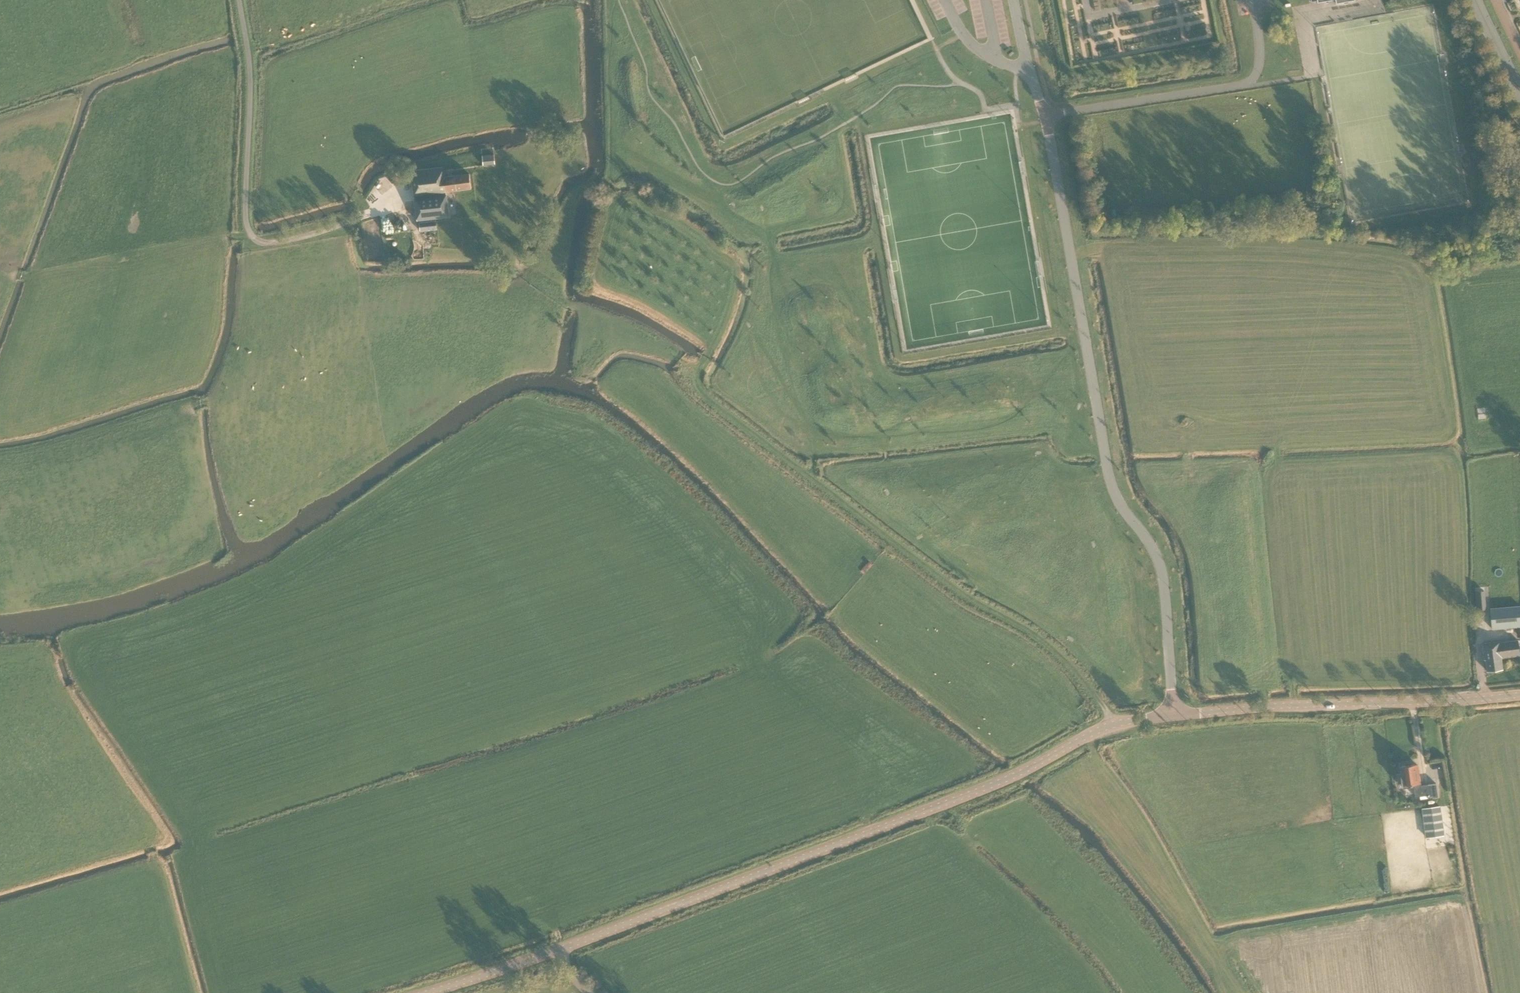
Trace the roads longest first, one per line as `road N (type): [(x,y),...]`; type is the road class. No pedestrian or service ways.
road 1 (tertiary): [(427,992),(957,797),(1101,728),(1173,715)]
road 2 (unclassified): [(1016,0),(1049,134),(1111,483),(1162,575),(1173,715)]
road 3 (track): [(1115,724),(1050,646),(933,573),(705,395),(698,372)]
road 4 (tertiary): [(1173,715),(1519,694)]

